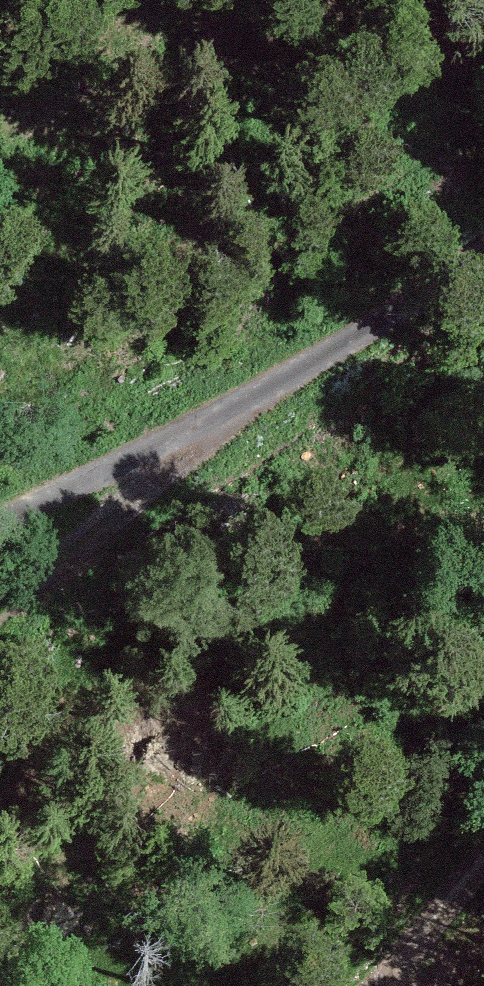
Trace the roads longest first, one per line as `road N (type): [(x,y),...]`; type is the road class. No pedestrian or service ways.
road 1 (unclassified): [(483,241),(235,406),(71,504),(0,535)]
road 2 (track): [(235,406),(0,613)]
road 3 (track): [(382,985),(483,855)]

